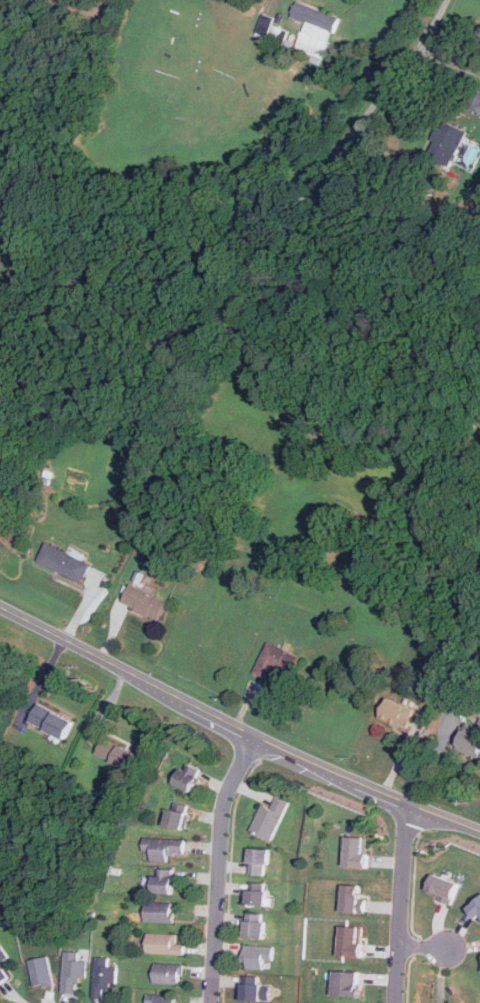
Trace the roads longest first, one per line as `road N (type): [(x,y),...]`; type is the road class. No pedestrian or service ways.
road 1 (tertiary): [(0,606),(252,733),(479,830)]
road 2 (residential): [(252,733),(224,814),(212,1002)]
road 3 (residential): [(409,802),(396,1002)]
road 4 (residential): [(445,0),(351,131),(345,153)]

